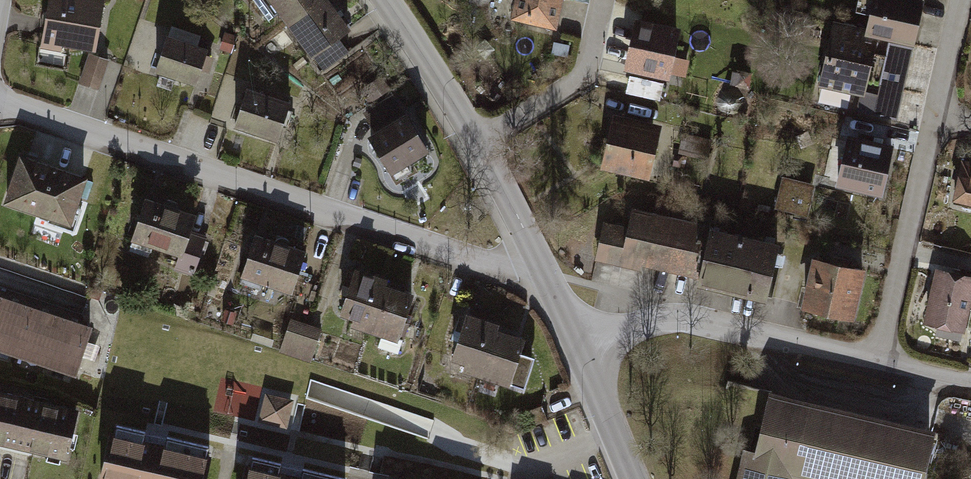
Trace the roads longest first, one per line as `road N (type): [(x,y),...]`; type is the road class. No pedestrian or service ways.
road 1 (residential): [(534,256),(481,262),(0,104)]
road 2 (residential): [(877,364),(680,319),(614,329),(579,345)]
road 3 (residential): [(877,364),(933,118)]
road 4 (residential): [(475,142),(586,75),(603,0)]
road 5 (tertiary): [(386,0),(475,142)]
road 6 (tertiary): [(579,345),(633,478)]
road 7 (tertiary): [(475,142),(534,256)]
road 8 (residential): [(933,118),(961,0)]

